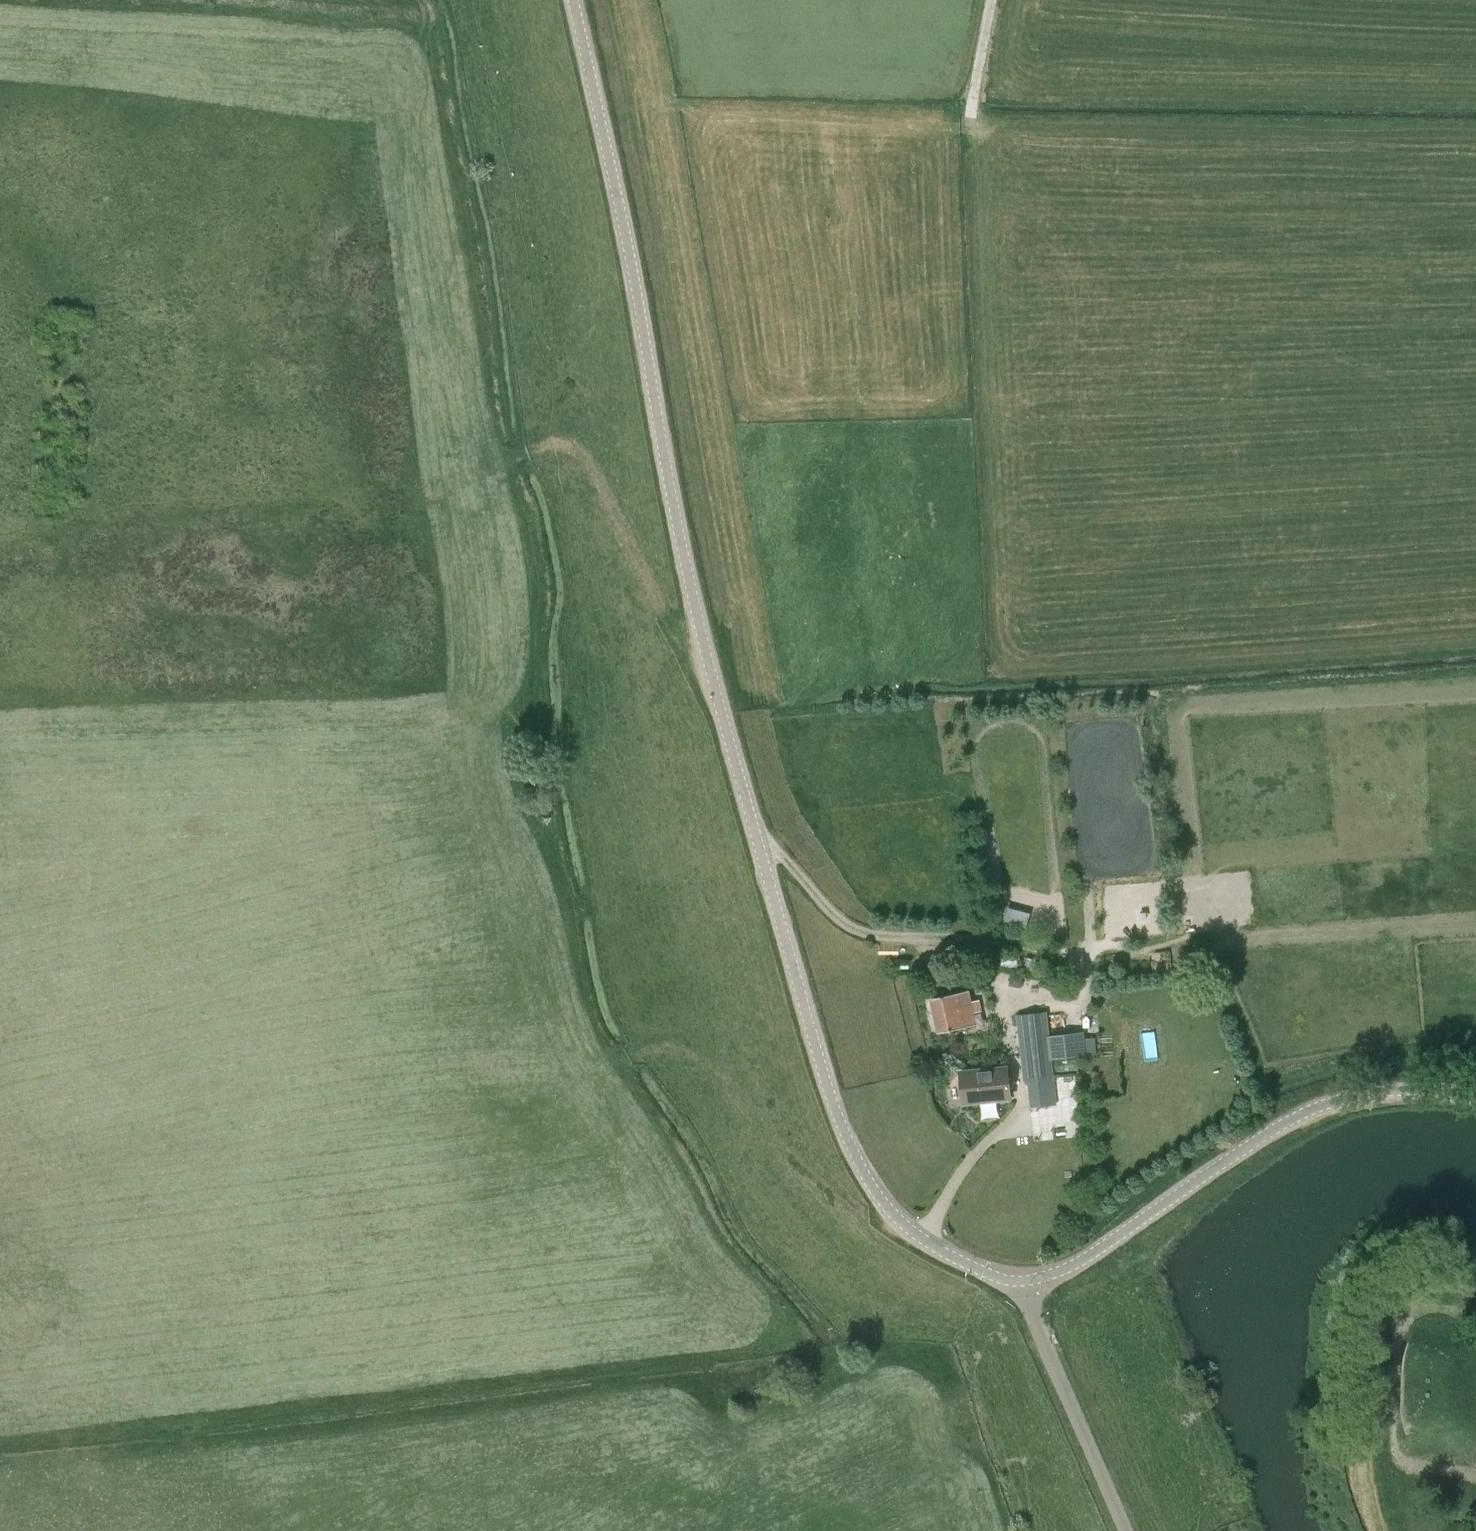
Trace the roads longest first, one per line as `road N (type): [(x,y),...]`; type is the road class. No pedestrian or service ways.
road 1 (unclassified): [(569,0),(712,693),(826,1091),(874,1194),(957,1264),(1023,1284),(1099,1251),(1309,1115),(1354,1097),(1401,1092),(1475,1097)]

